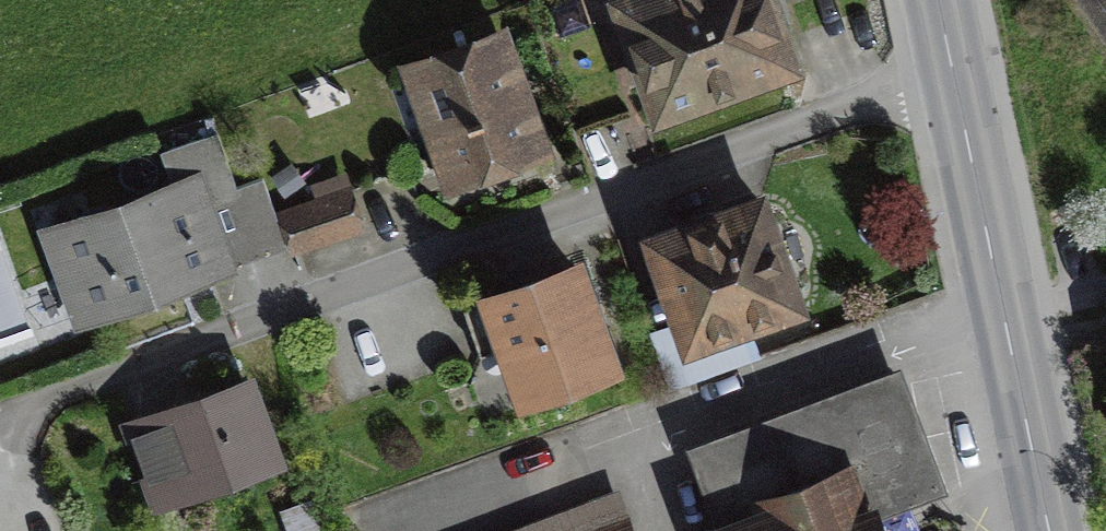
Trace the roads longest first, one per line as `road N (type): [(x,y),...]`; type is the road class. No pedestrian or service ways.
road 1 (residential): [(948,87),(0,433)]
road 2 (secondary): [(948,87),(1042,530)]

